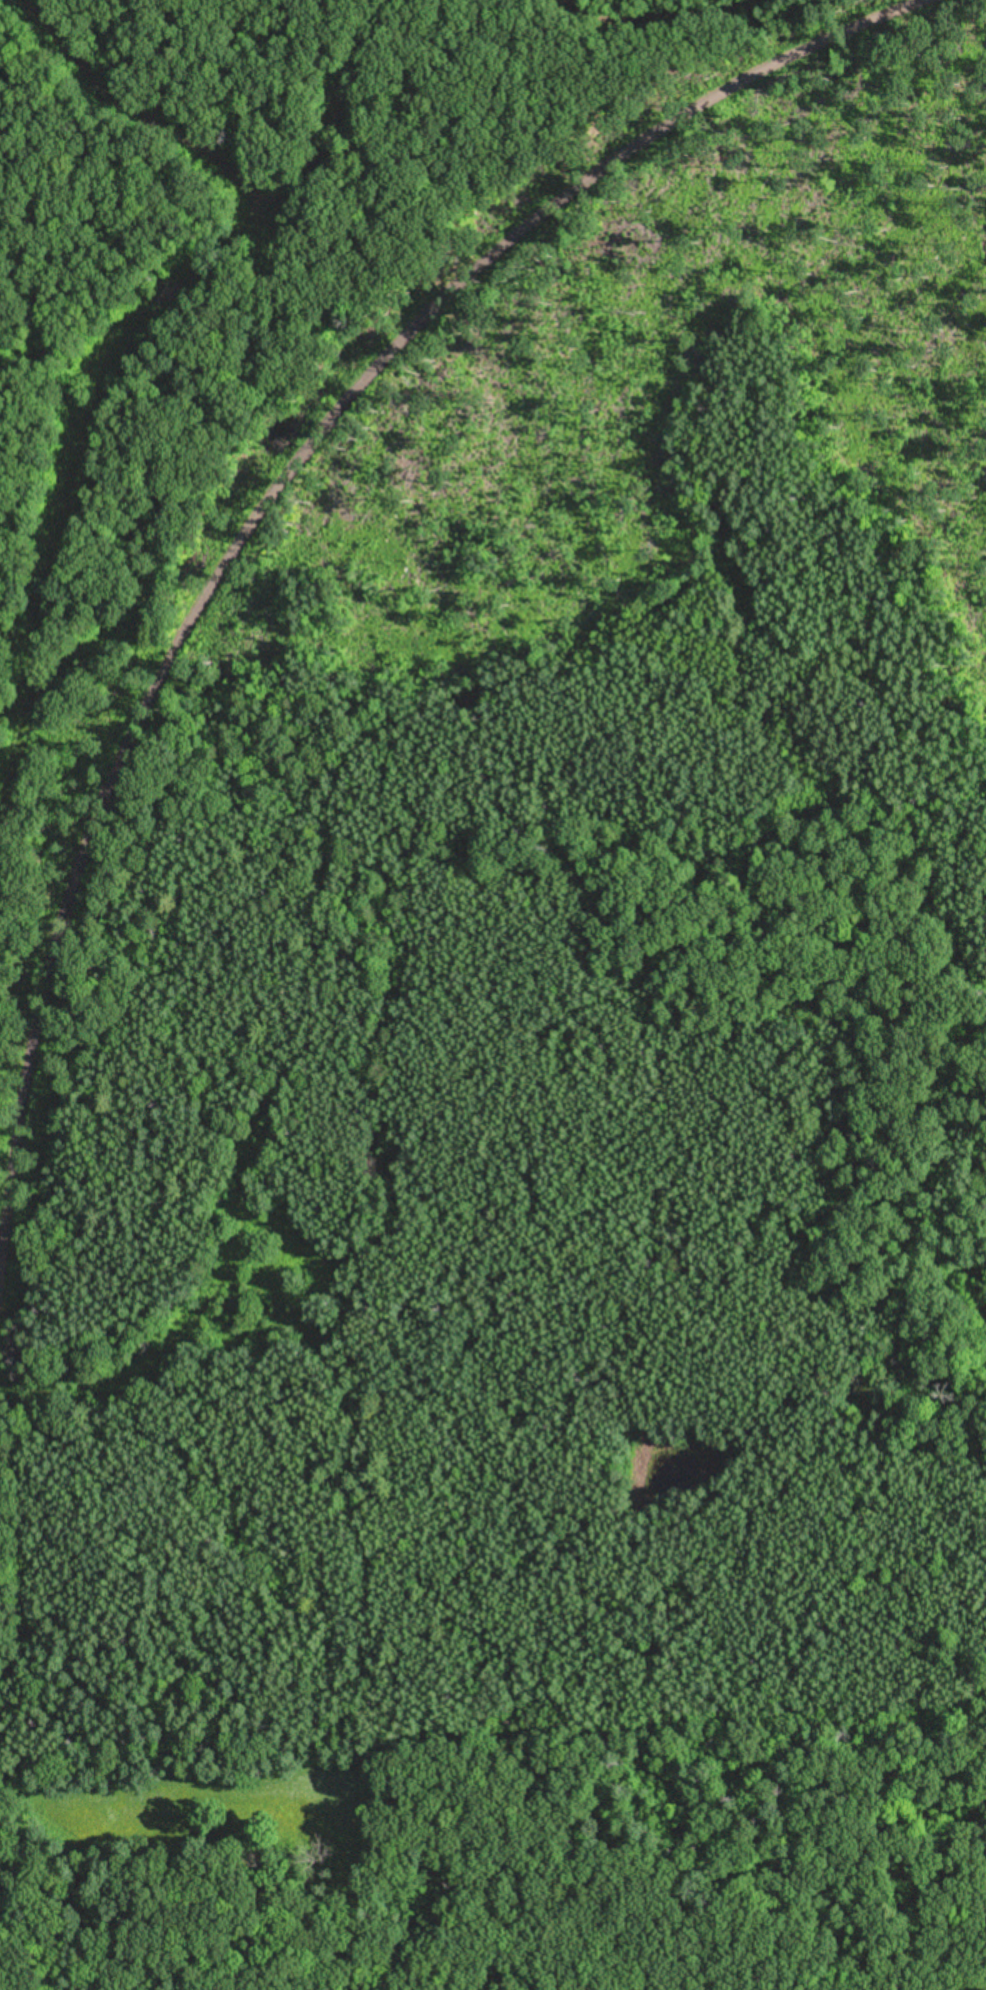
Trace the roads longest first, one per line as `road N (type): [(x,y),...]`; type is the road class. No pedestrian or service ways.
road 1 (track): [(915,0),(809,42),(682,112),(487,254),(326,423),(247,533),(182,638),(73,890),(30,1086),(0,1303)]

